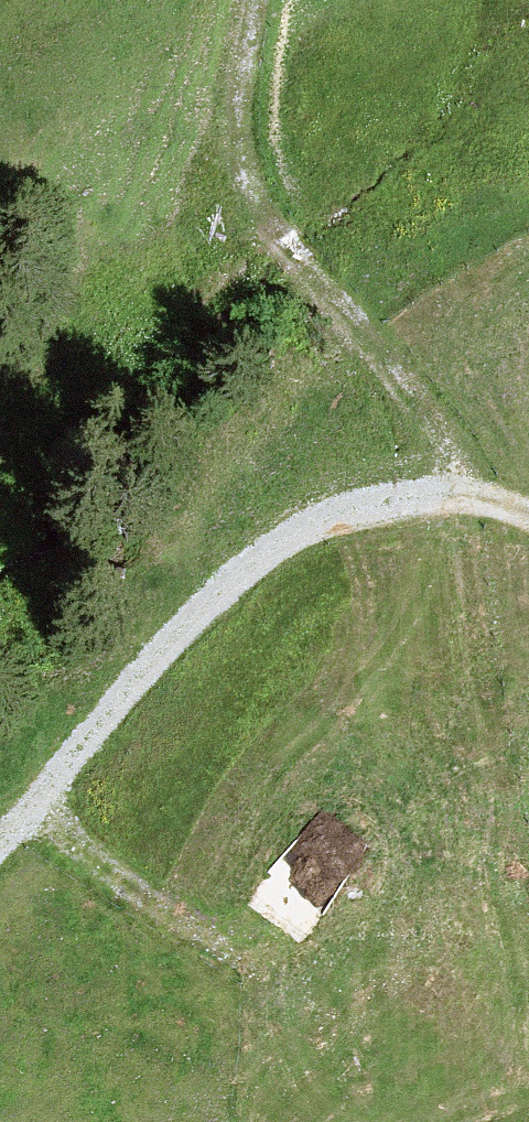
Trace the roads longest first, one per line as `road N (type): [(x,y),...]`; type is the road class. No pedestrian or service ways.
road 1 (track): [(528,540),(464,516),(308,527),(145,665),(0,859)]
road 2 (track): [(263,0),(241,104),(244,176),(278,238),(476,460),(464,516)]
road 3 (track): [(47,797),(202,939),(274,970)]

